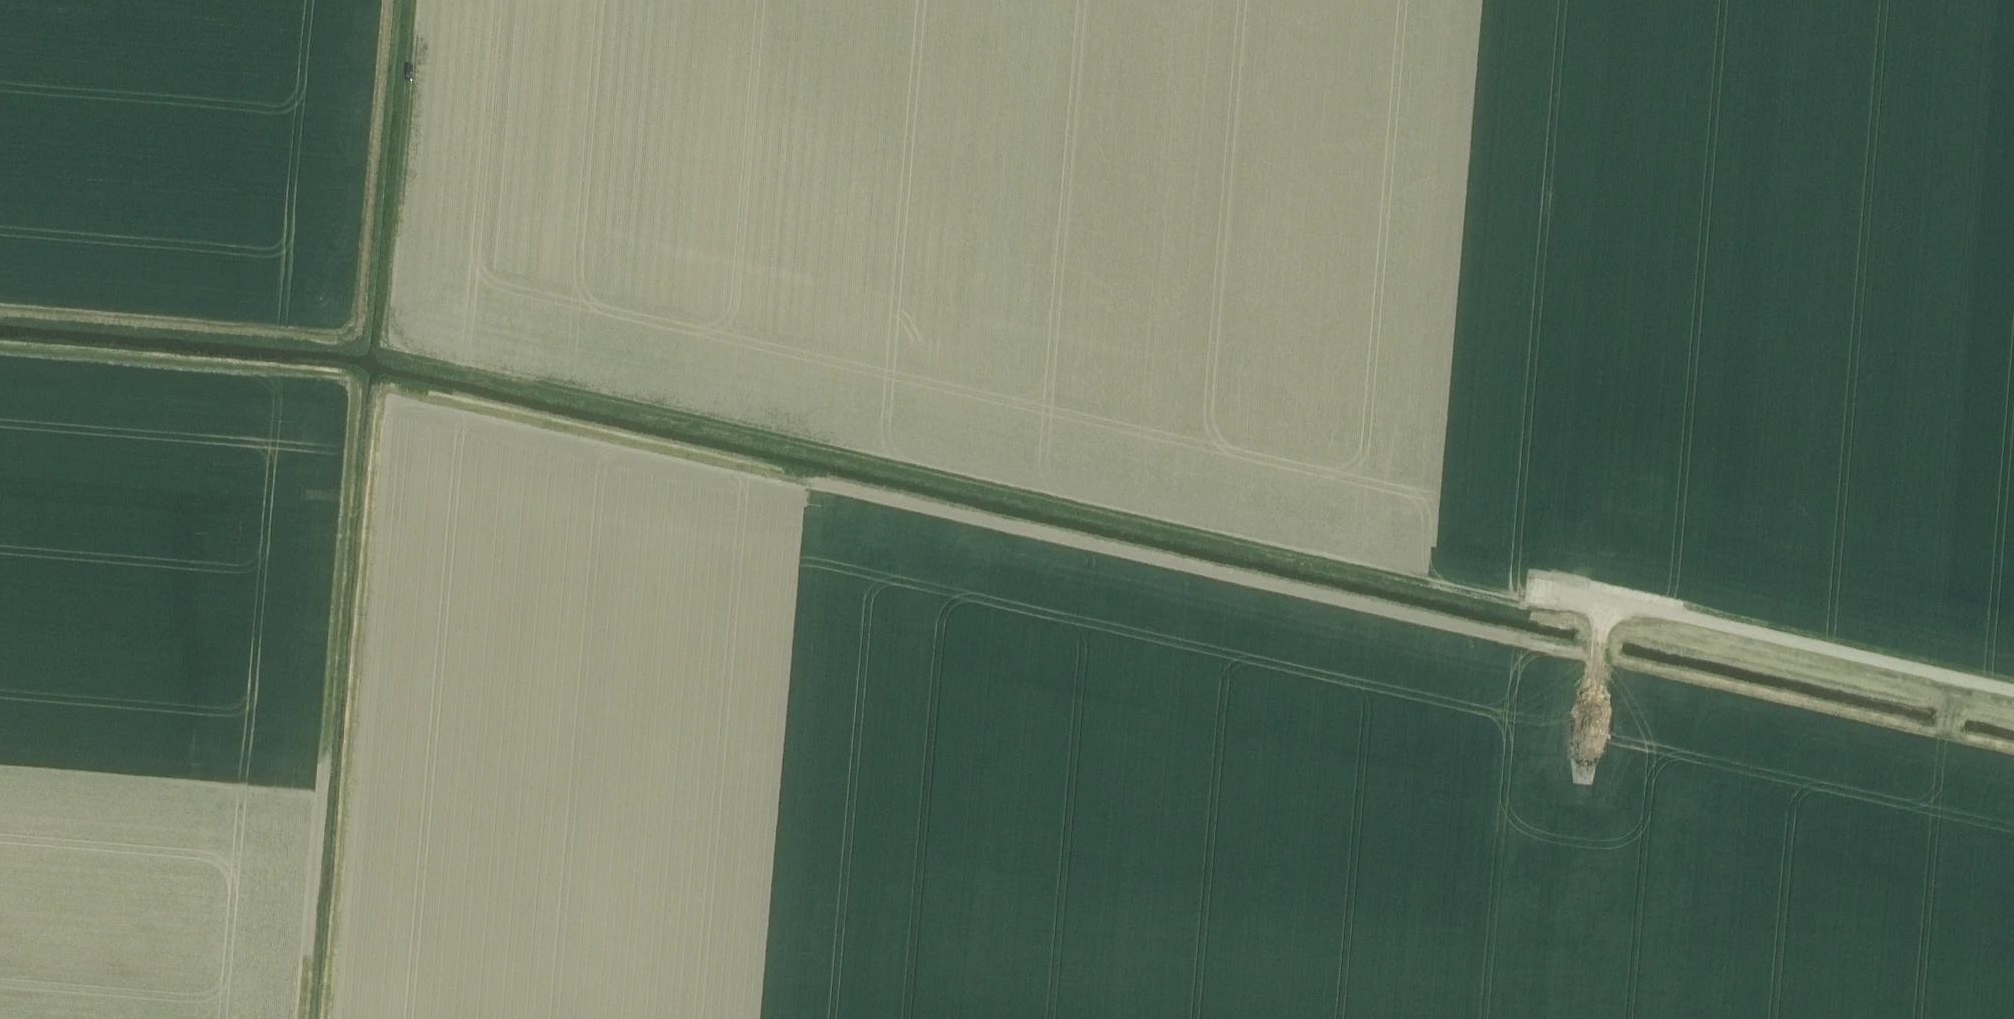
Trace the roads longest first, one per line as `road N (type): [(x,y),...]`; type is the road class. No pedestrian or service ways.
road 1 (unclassified): [(2013,692),(1553,589)]

